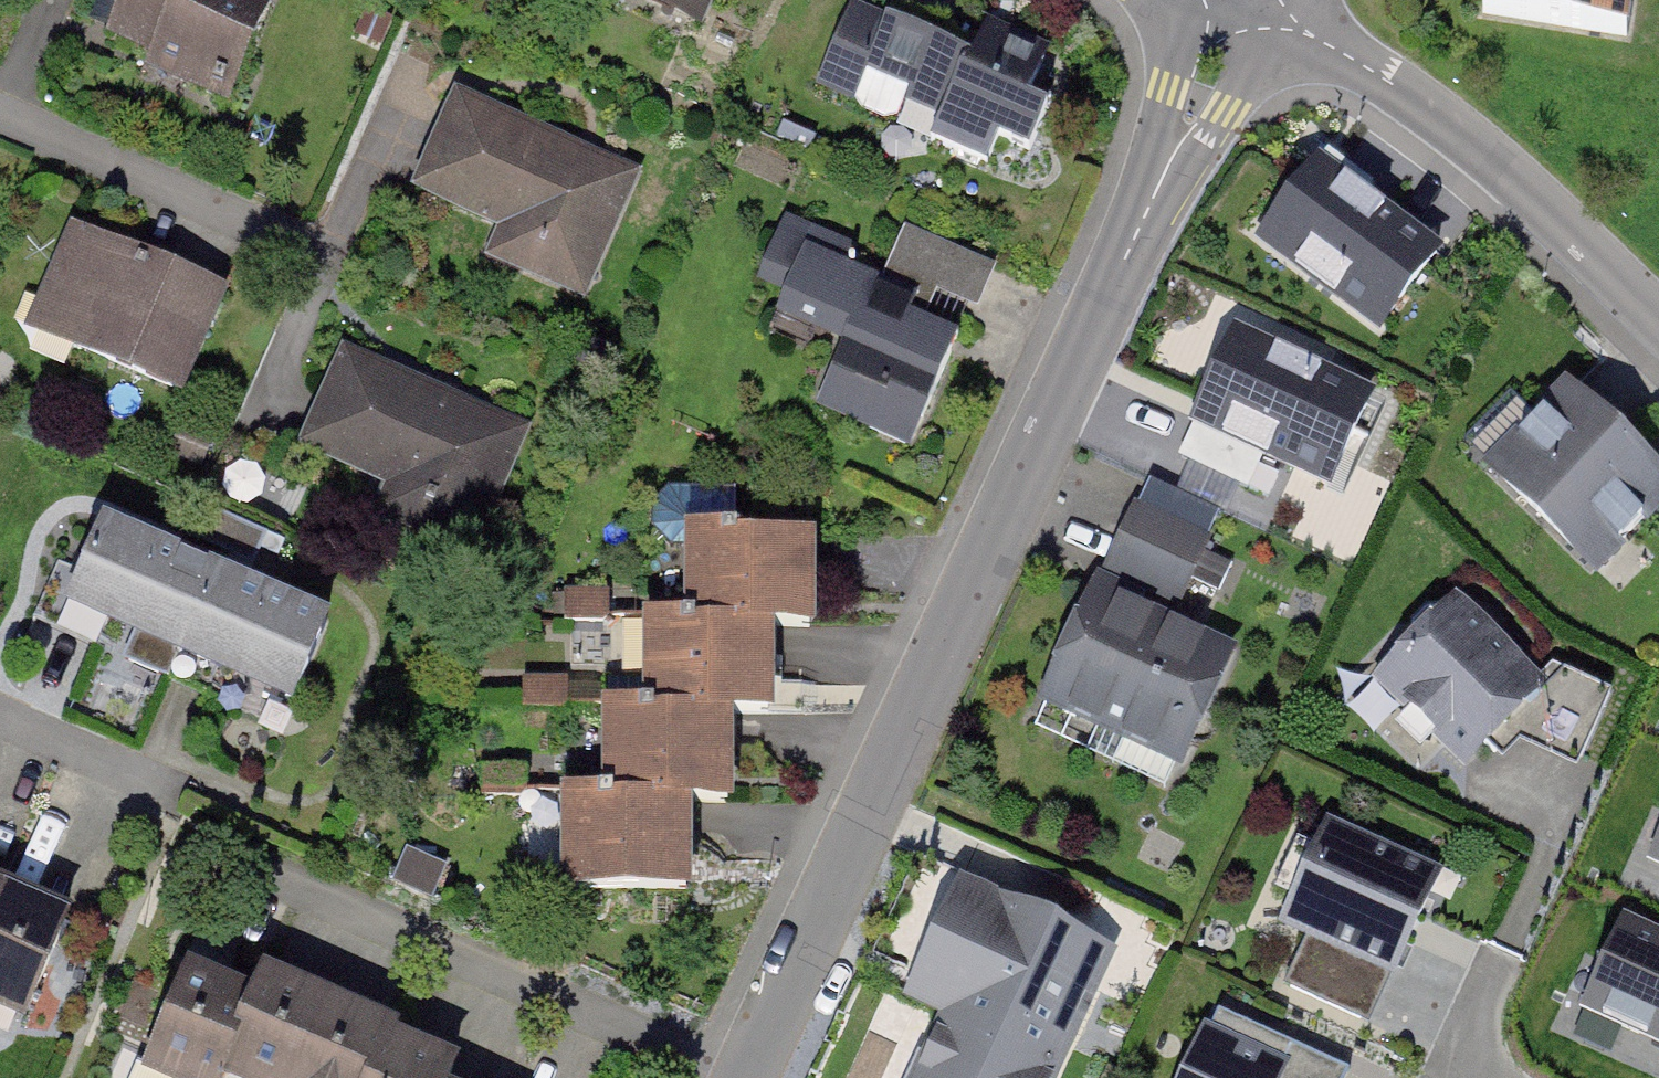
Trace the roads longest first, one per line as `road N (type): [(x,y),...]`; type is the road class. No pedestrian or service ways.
road 1 (residential): [(754,1077),(1245,9)]
road 2 (residential): [(1245,9),(1388,86),(1658,331)]

